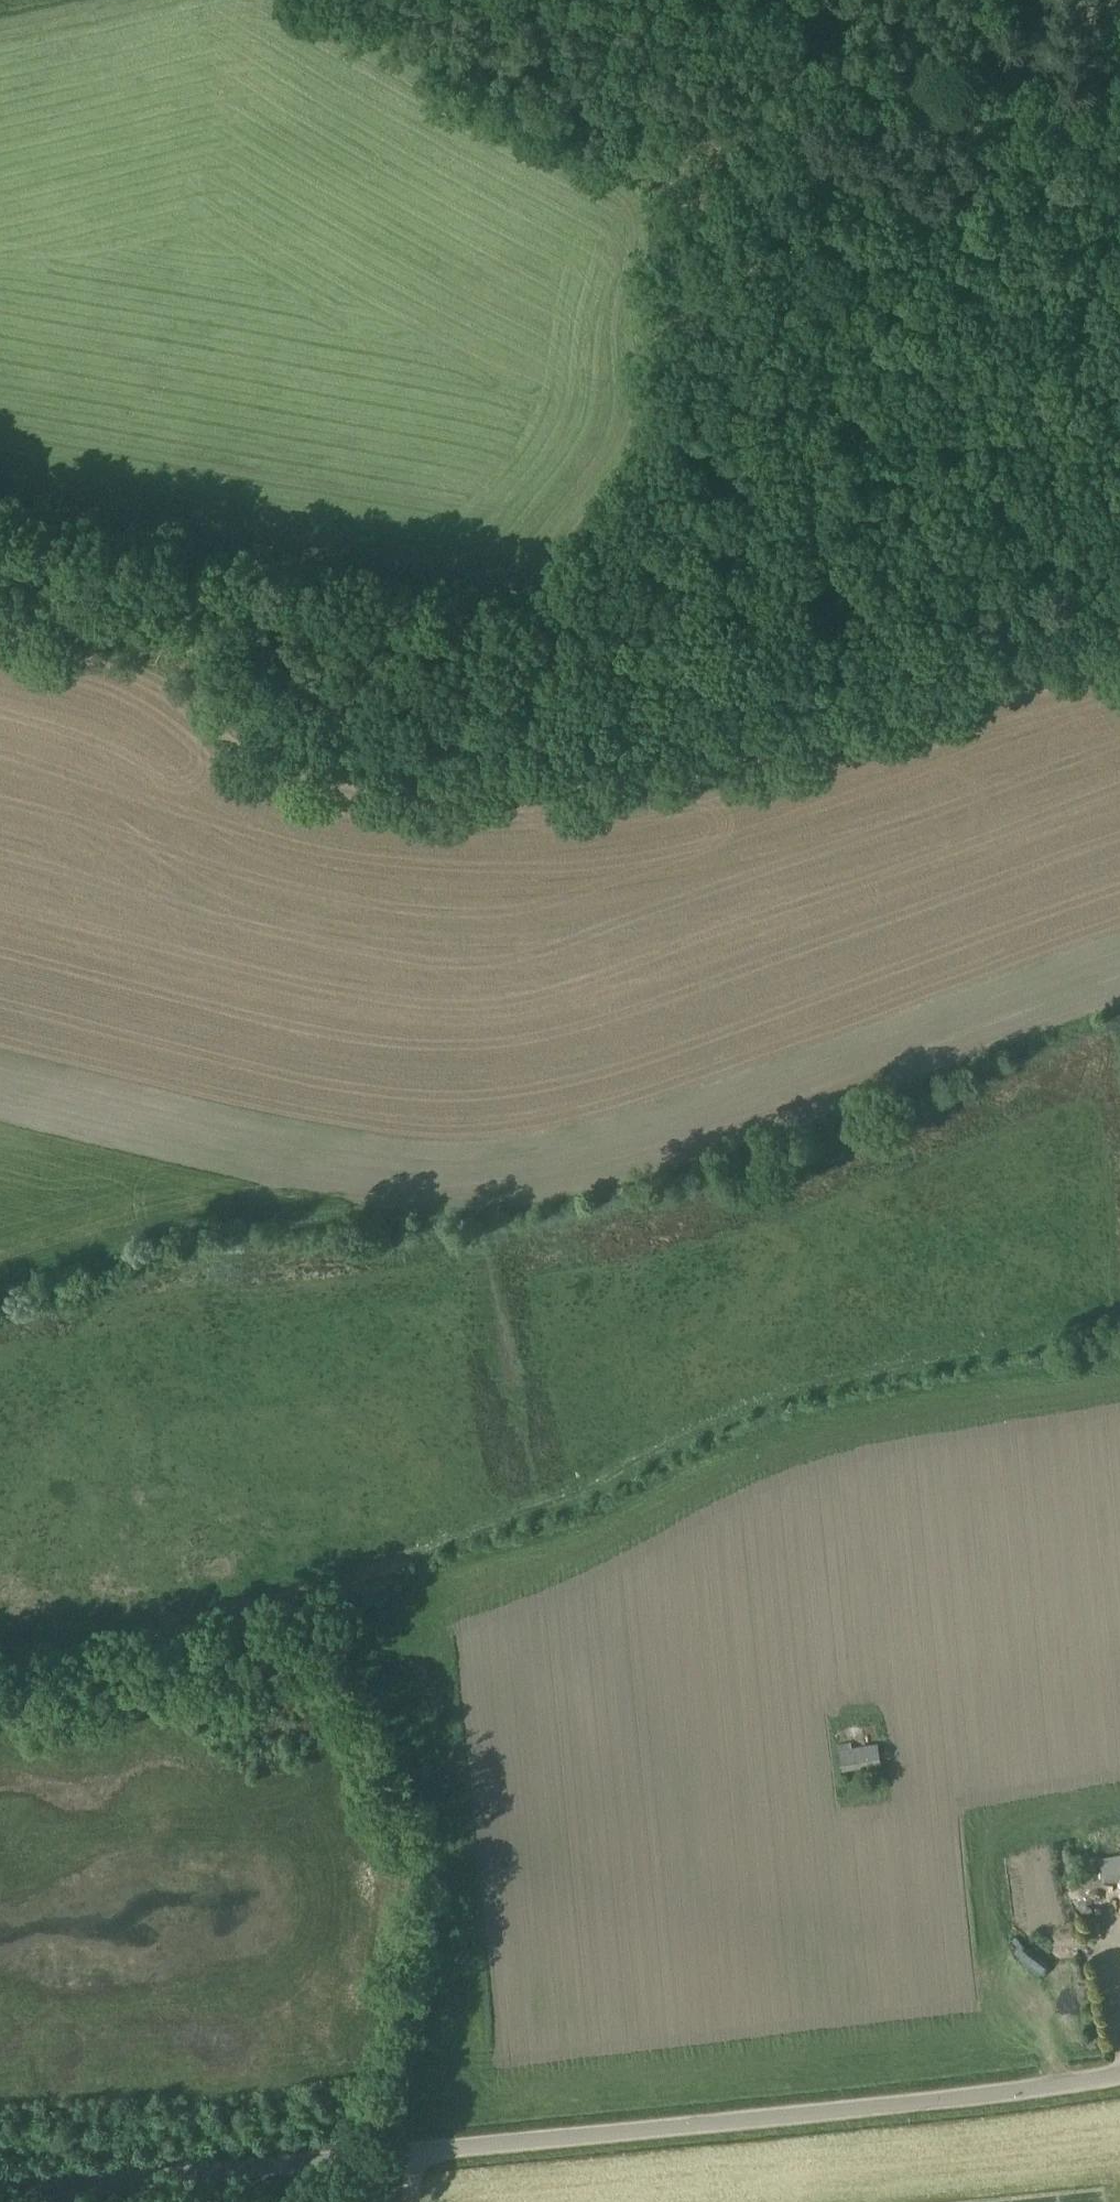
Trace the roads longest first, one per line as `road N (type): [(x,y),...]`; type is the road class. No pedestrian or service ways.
road 1 (unclassified): [(0,2196),(591,2133),(916,2113),(1119,2075)]

